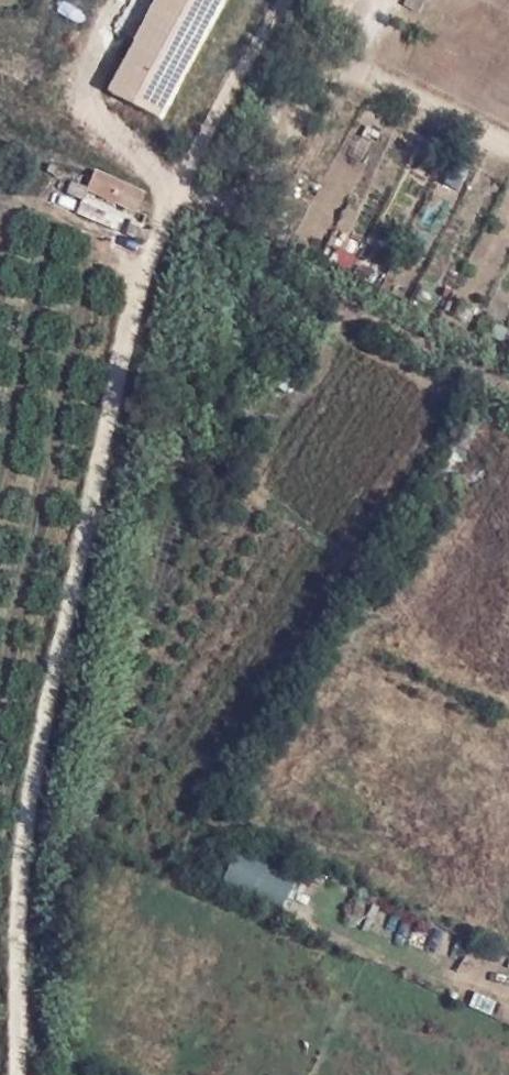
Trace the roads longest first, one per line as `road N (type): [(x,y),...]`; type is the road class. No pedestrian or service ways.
road 1 (unclassified): [(288,0),(155,225),(17,860),(17,1074)]

